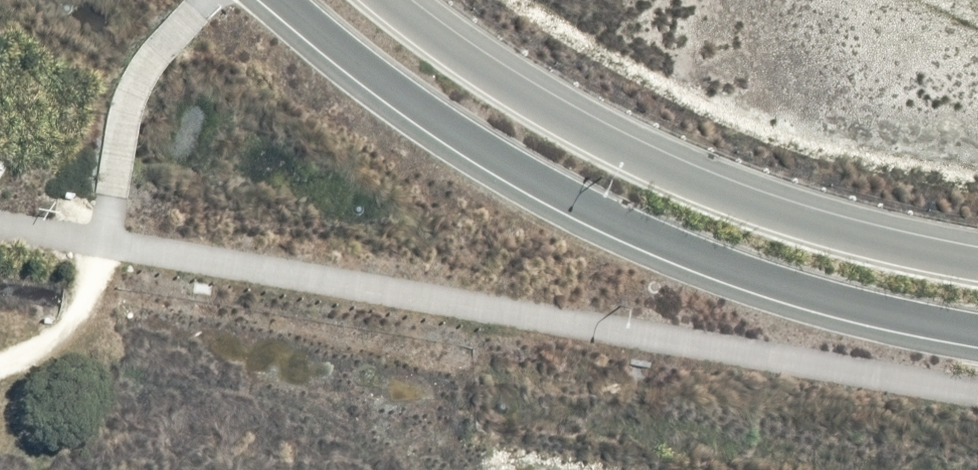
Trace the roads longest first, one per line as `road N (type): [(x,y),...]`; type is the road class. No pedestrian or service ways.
road 1 (tertiary): [(977,324),(806,293),(532,187),(334,54),(280,0)]
road 2 (tertiary): [(384,0),(561,117),(704,186),(860,243),(977,263)]

